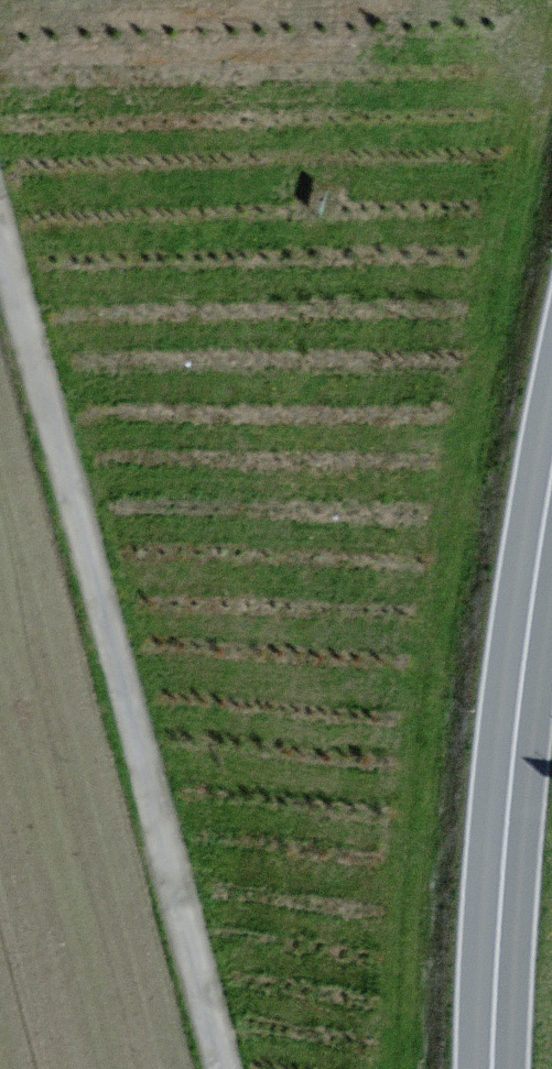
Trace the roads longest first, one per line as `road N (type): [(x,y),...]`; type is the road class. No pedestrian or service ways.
road 1 (unclassified): [(0,244),(223,1068)]
road 2 (secondary): [(551,465),(526,634),(491,1068)]

